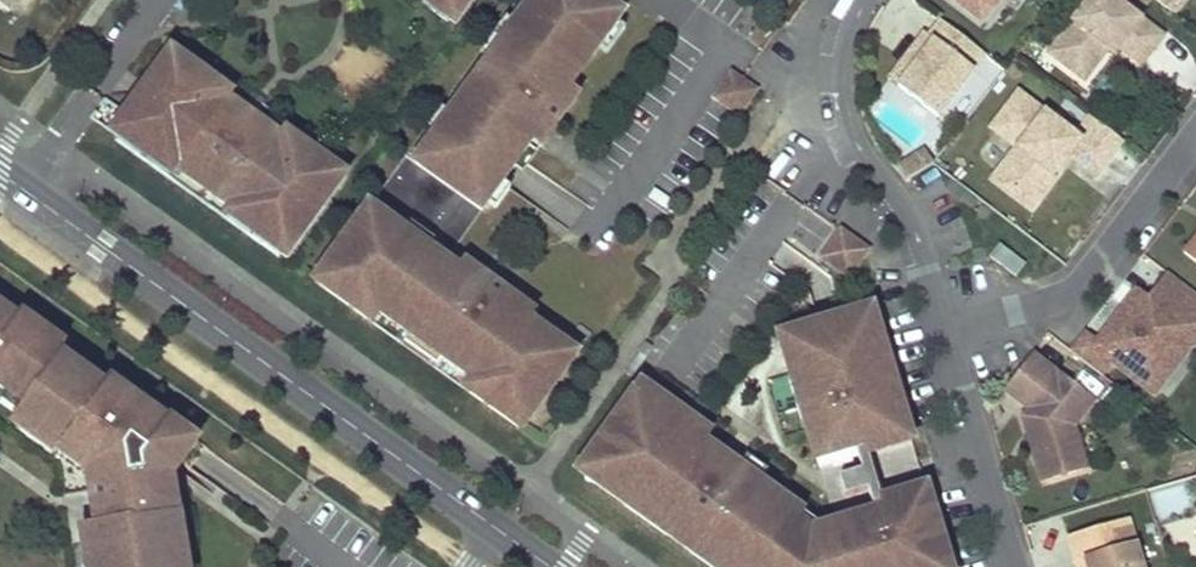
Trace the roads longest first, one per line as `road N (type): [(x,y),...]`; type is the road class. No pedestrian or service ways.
road 1 (secondary): [(0,173),(544,566)]
road 2 (residential): [(948,328),(901,199),(837,131),(832,84),(868,0)]
road 3 (residential): [(948,328),(1073,293),(1195,134)]
road 4 (residential): [(1018,566),(948,328)]

